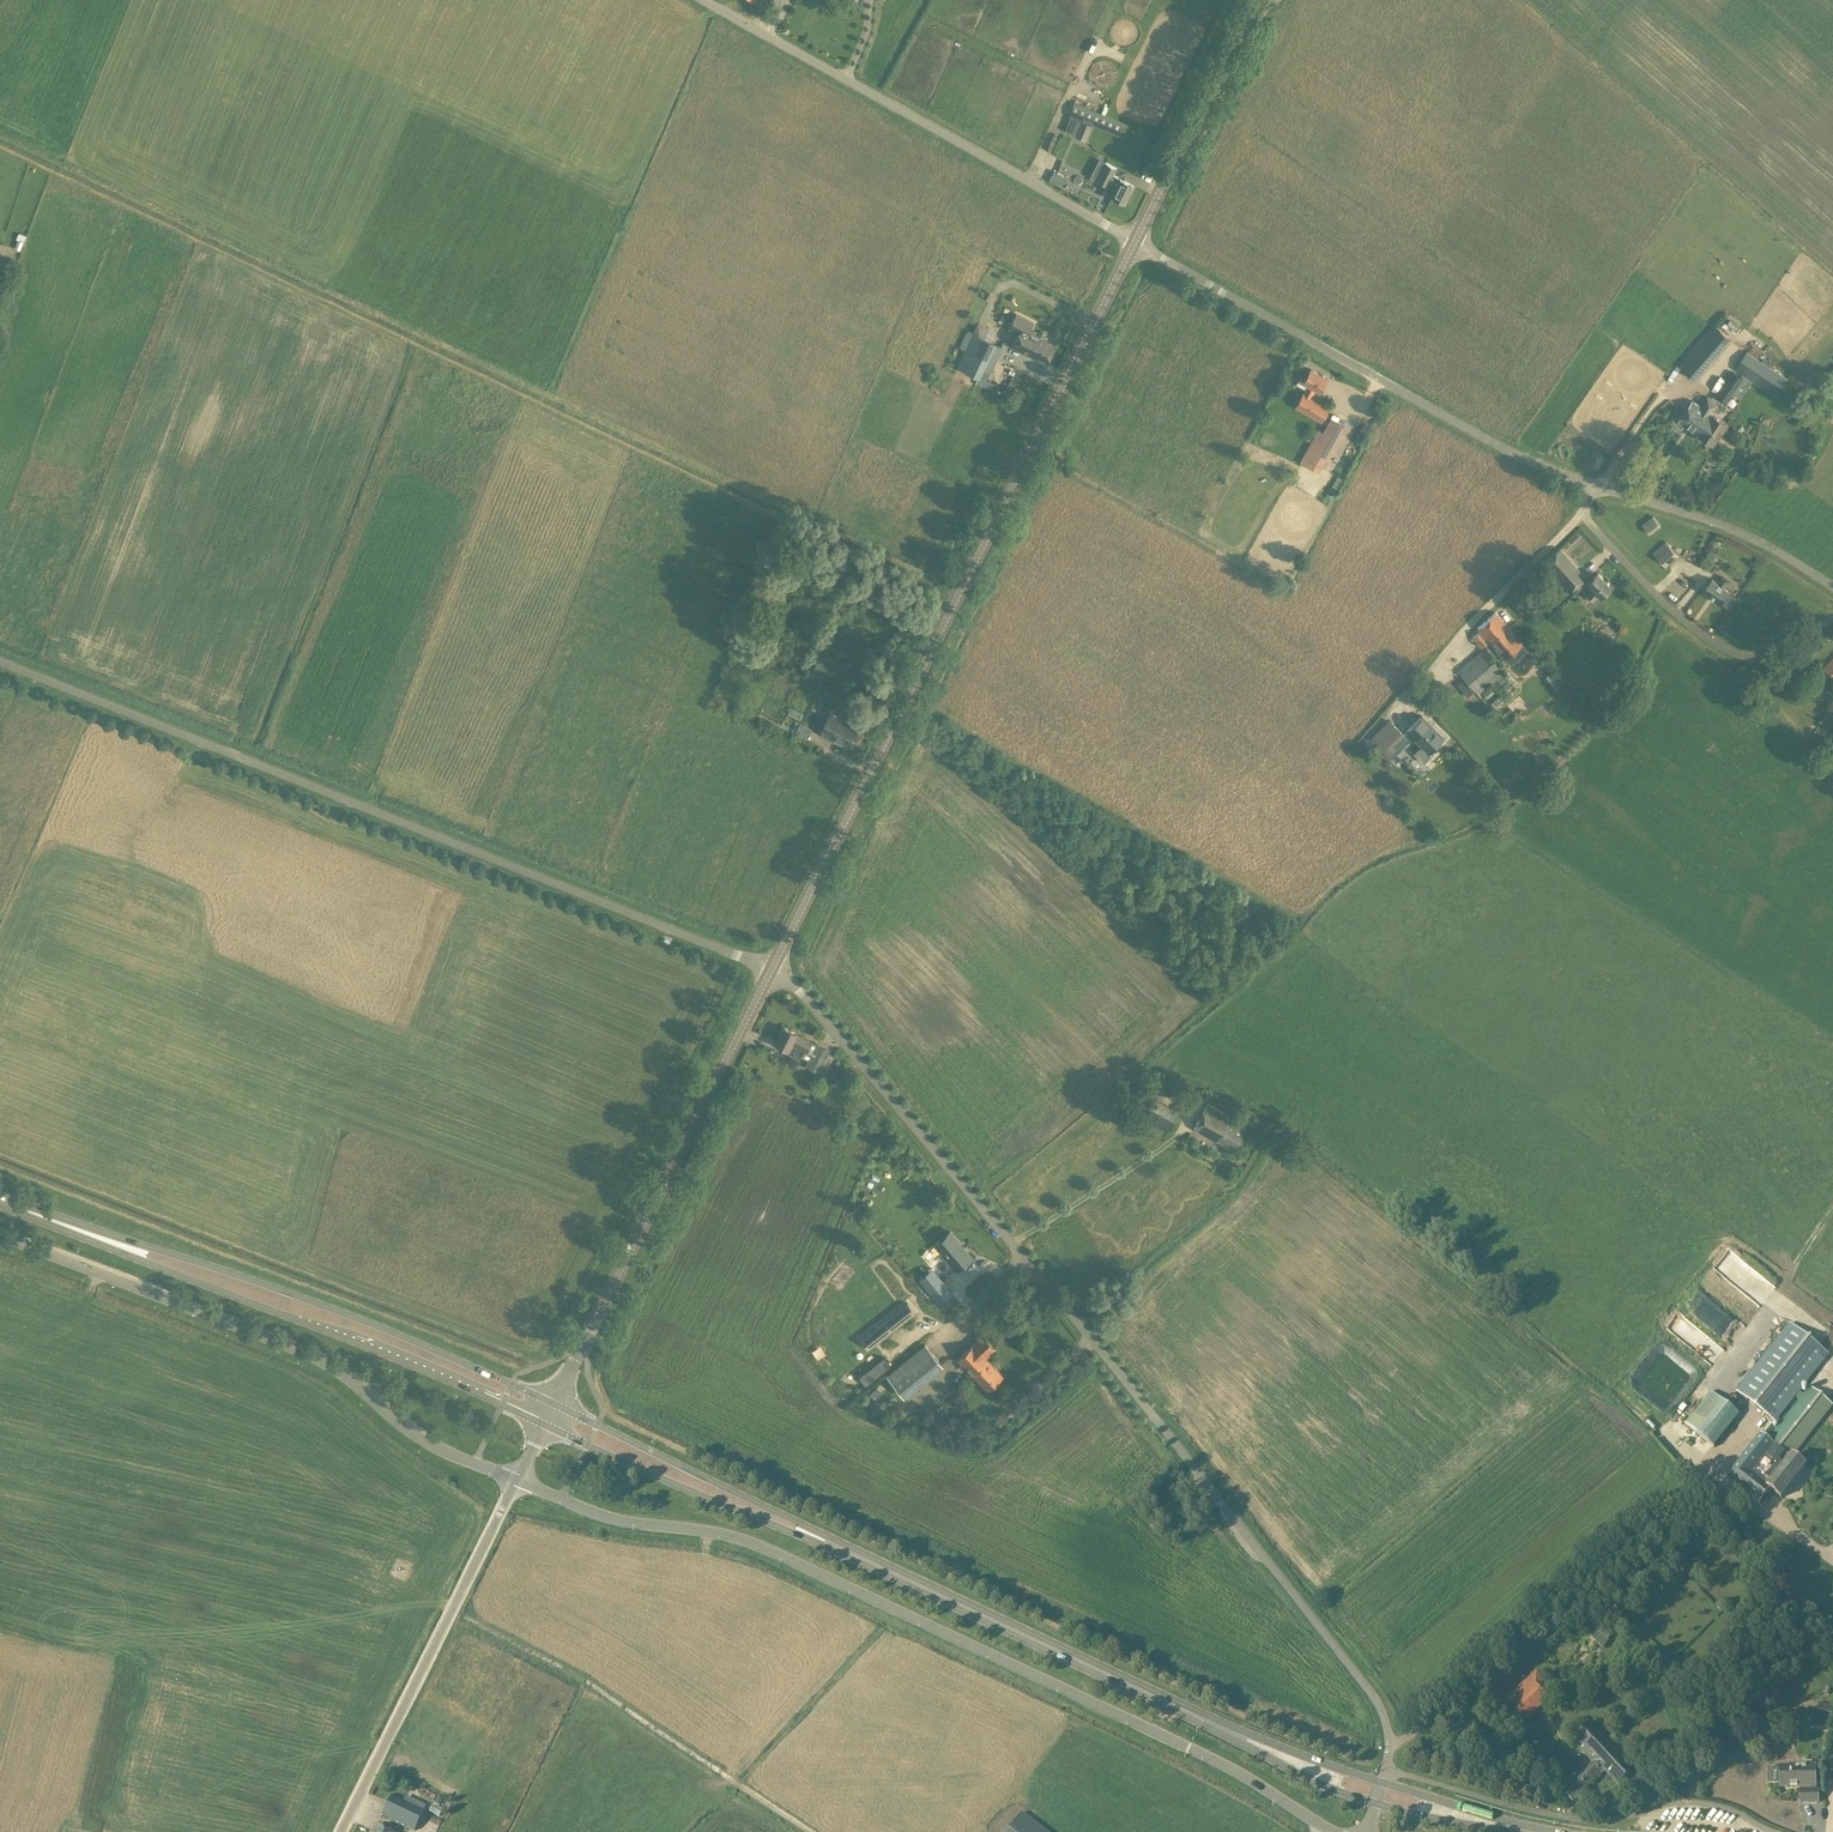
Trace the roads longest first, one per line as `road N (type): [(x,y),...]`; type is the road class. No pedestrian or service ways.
road 1 (unclassified): [(1383,1784),(1389,1737),(1370,1691),(1122,1377),(799,990),(772,970)]
road 2 (unclassified): [(1333,1831),(1229,1768),(765,1548),(607,1518),(516,1482)]
road 3 (unclassified): [(772,970),(0,661)]
road 4 (unclassified): [(772,970),(1134,242)]
road 5 (unclassified): [(516,1482),(422,1440),(304,1352),(0,1236)]
road 6 (primary): [(555,1405),(343,1313),(53,1221)]
road 7 (primary): [(53,1221),(545,1424)]
road 8 (unclassified): [(1594,486),(1521,458),(1134,242)]
road 9 (unclassified): [(1134,242),(701,0)]
road 10 (unclassified): [(555,1405),(772,970)]
road 11 (primary): [(1203,1720),(828,1542)]
road 12 (unclassified): [(516,1482),(342,1831)]
road 13 (unclassified): [(1832,619),(1769,656),(1726,650),(1688,625),(1581,515)]
road 14 (primary): [(545,1424),(675,1485),(828,1542)]
road 15 (primary): [(828,1542),(555,1405)]
road 16 (unclassified): [(1134,242),(1255,0)]
road 17 (unclassified): [(1832,588),(1737,531),(1594,486)]
road 18 (unclassified): [(1411,692),(1581,515)]
road 19 (primary): [(1203,1720),(1318,1785),(1376,1805)]
road 20 (primary): [(1383,1784),(1203,1720)]
road 21 (primary): [(1376,1805),(1520,1829)]
road 22 (primary): [(1520,1829),(1383,1784)]

